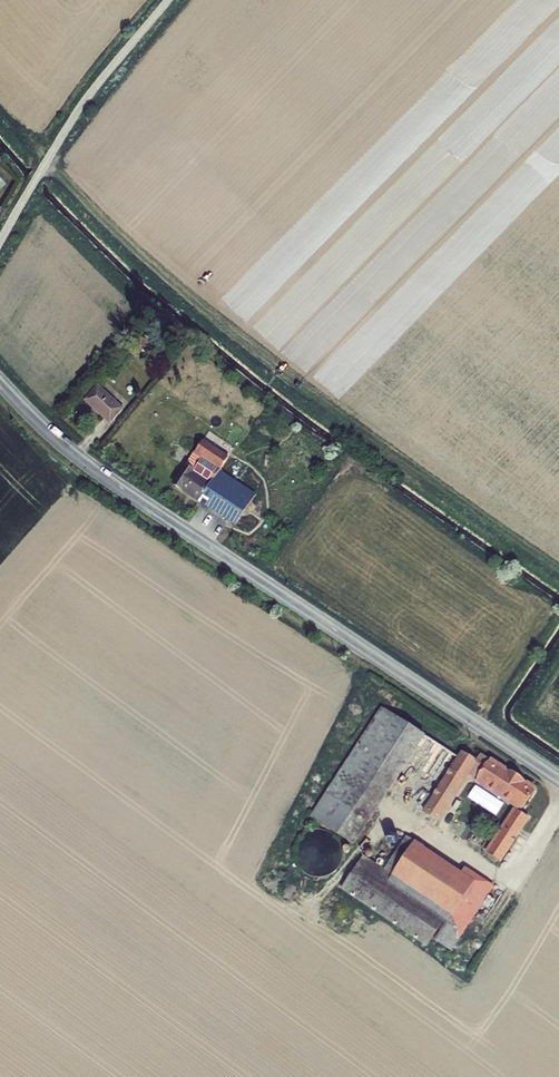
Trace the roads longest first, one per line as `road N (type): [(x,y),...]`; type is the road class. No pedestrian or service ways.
road 1 (tertiary): [(558,775),(46,432),(0,377)]
road 2 (unclassified): [(0,240),(57,144),(167,0)]

